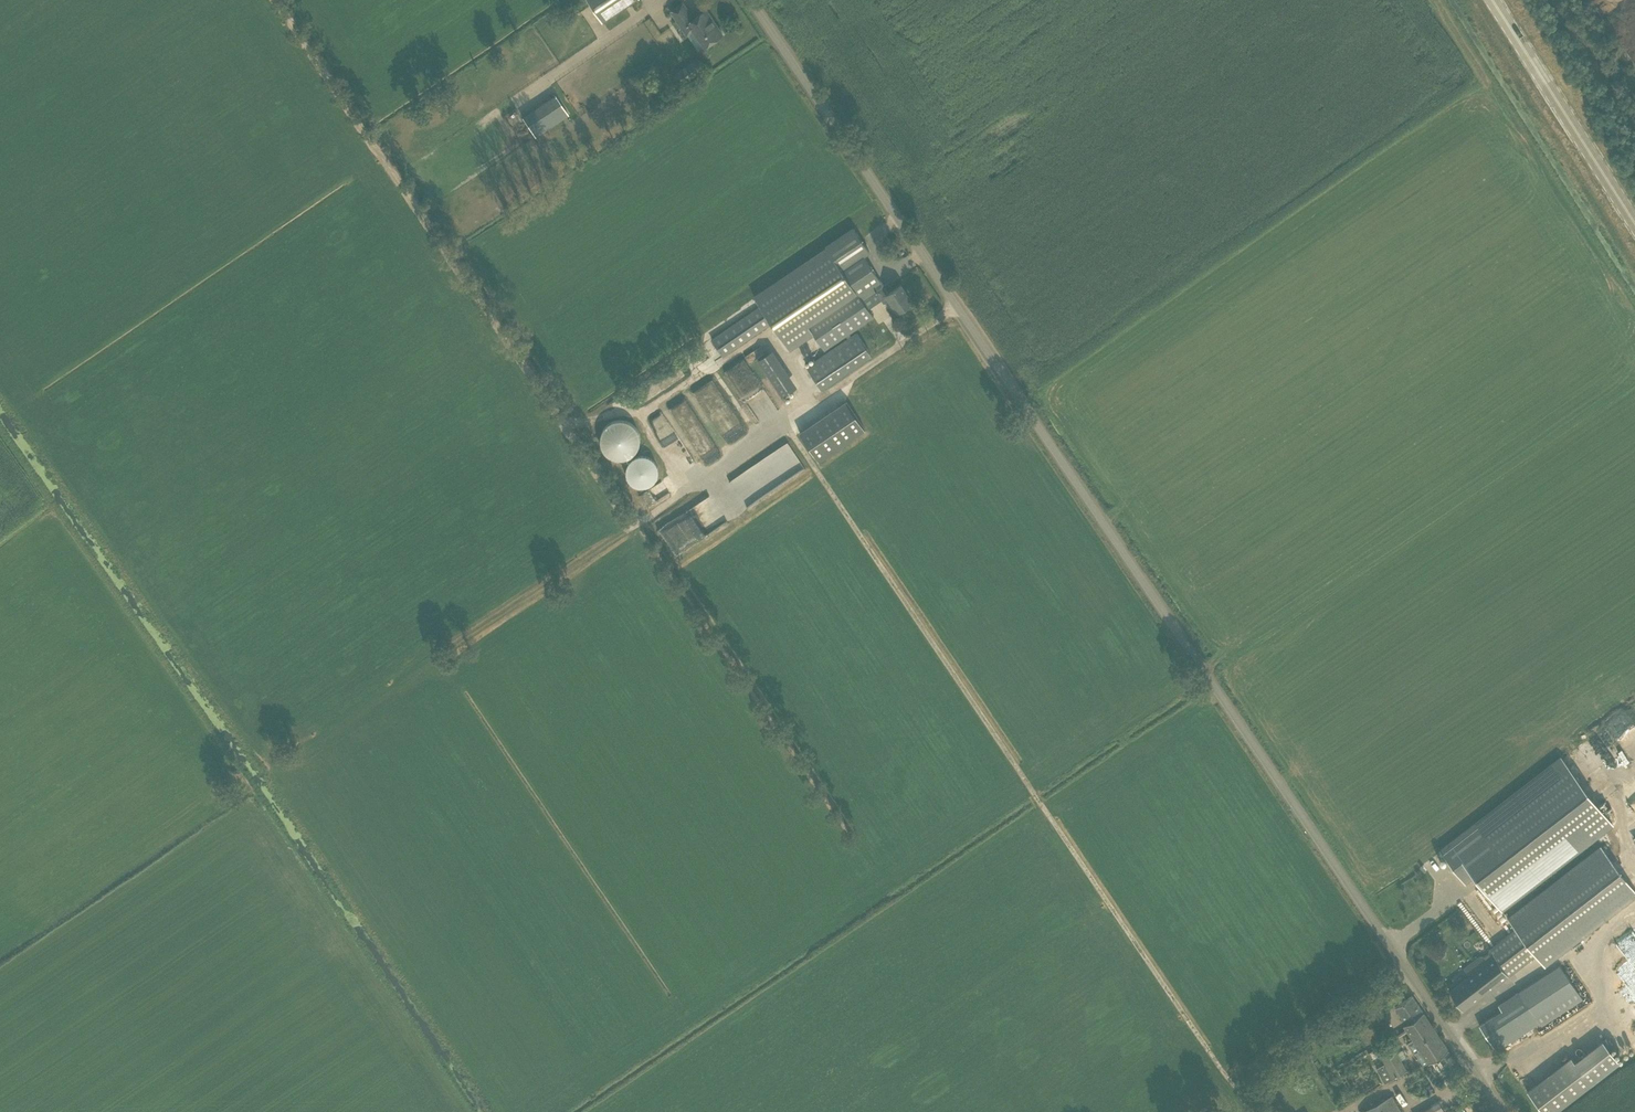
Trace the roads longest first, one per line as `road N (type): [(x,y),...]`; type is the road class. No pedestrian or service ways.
road 1 (unclassified): [(1503,1111),(748,0)]
road 2 (track): [(785,422),(1243,1104)]
road 3 (primary): [(1634,223),(1487,0)]

